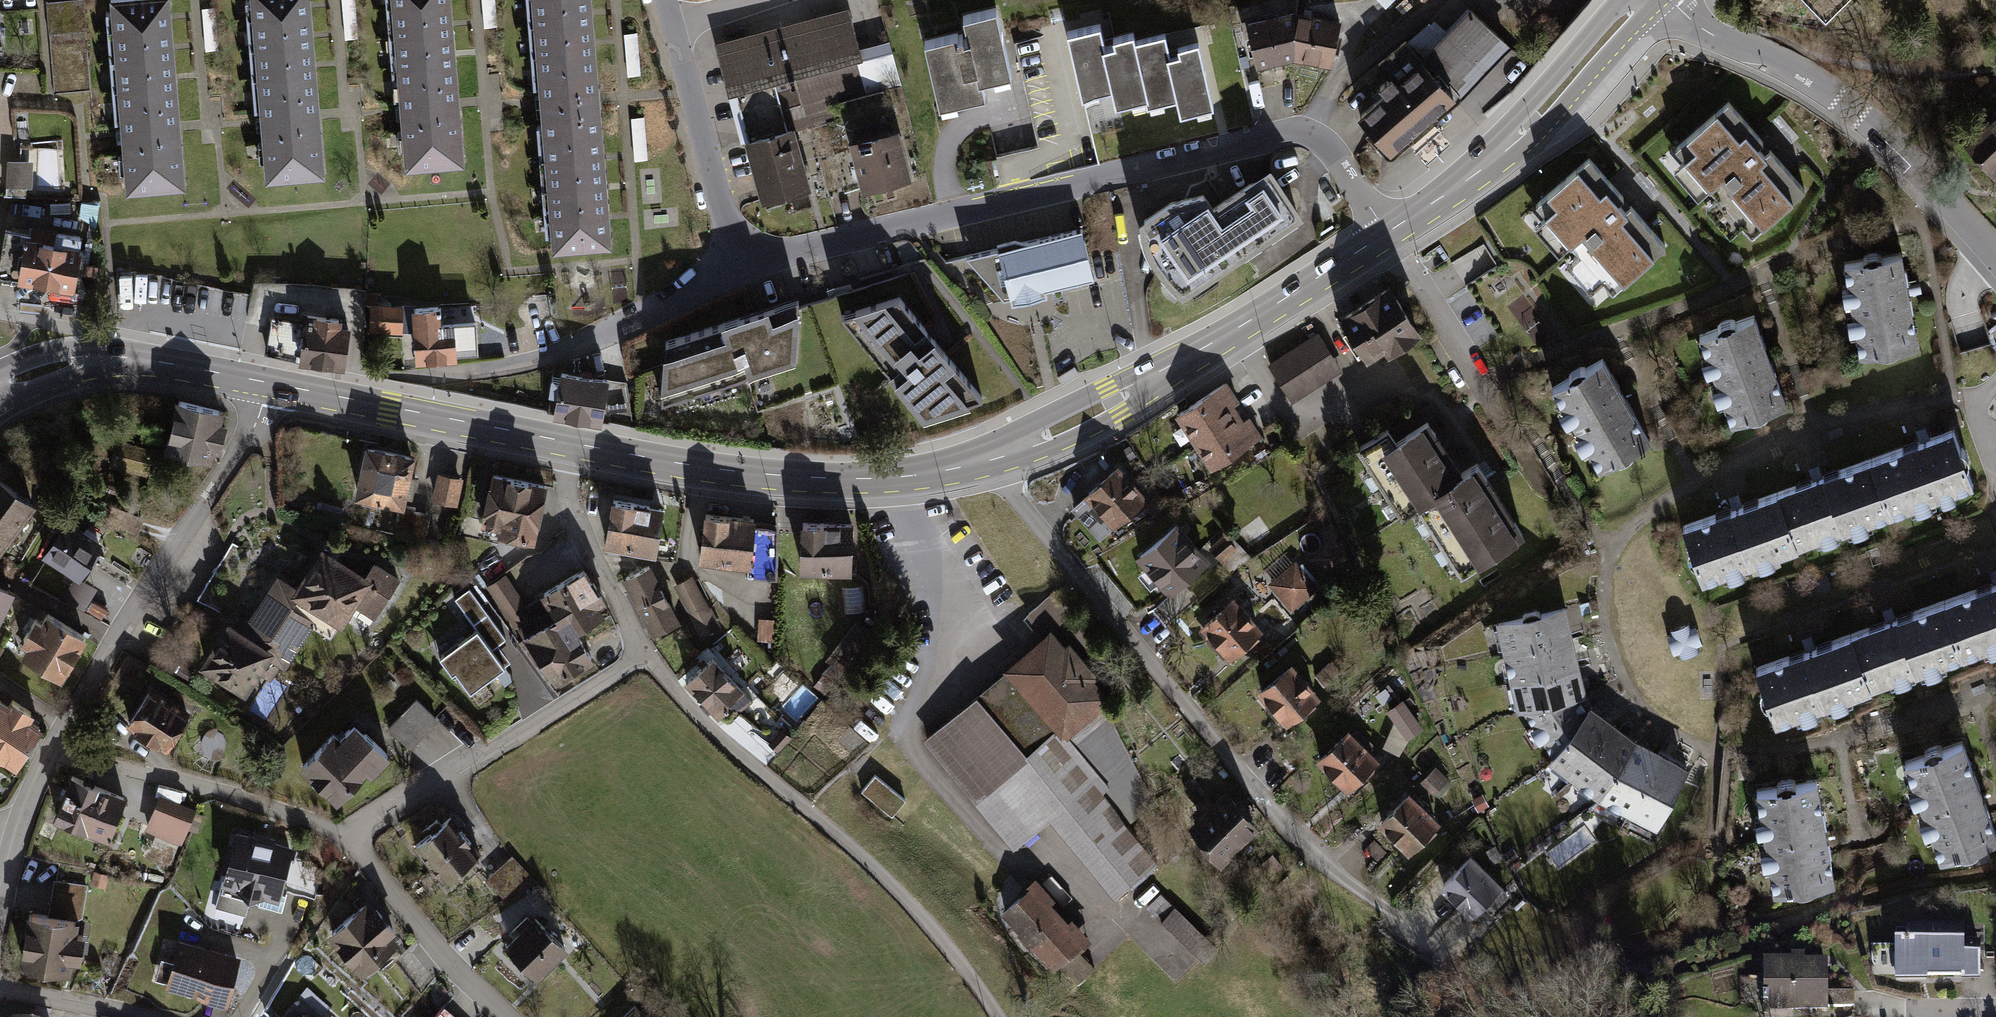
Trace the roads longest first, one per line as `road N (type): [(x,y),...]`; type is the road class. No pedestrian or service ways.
road 1 (residential): [(1387,235),(1336,159),(1304,137),(1281,133),(739,260)]
road 2 (residential): [(995,457),(1004,484),(1240,771),(1310,849),(1429,943)]
road 3 (residential): [(643,657),(722,739),(939,933),(993,1016)]
road 4 (primary): [(995,457),(1113,402),(1387,235)]
road 5 (residential): [(51,755),(233,462),(270,383)]
road 6 (residential): [(1669,0),(1822,100),(1939,204),(1995,274)]
road 7 (primary): [(575,444),(714,470),(812,478),(913,477),(995,457)]
road 8 (residential): [(346,841),(643,657)]
road 9 (primary): [(1387,235),(1493,160),(1642,0)]
road 10 (residential): [(739,260),(549,357),(420,378)]
road 11 (primary): [(270,383),(575,444)]
road 12 (residential): [(51,755),(228,792),(346,841)]
road 13 (primary): [(0,397),(78,361),(129,358),(270,383)]
road 14 (residential): [(739,260),(663,0)]
road 15 (residential): [(346,841),(509,1016)]
road 16 (residential): [(643,657),(583,542),(569,497),(575,444)]
road 17 (residential): [(0,906),(17,834),(51,755)]
road 18 (residential): [(0,987),(133,1016)]

